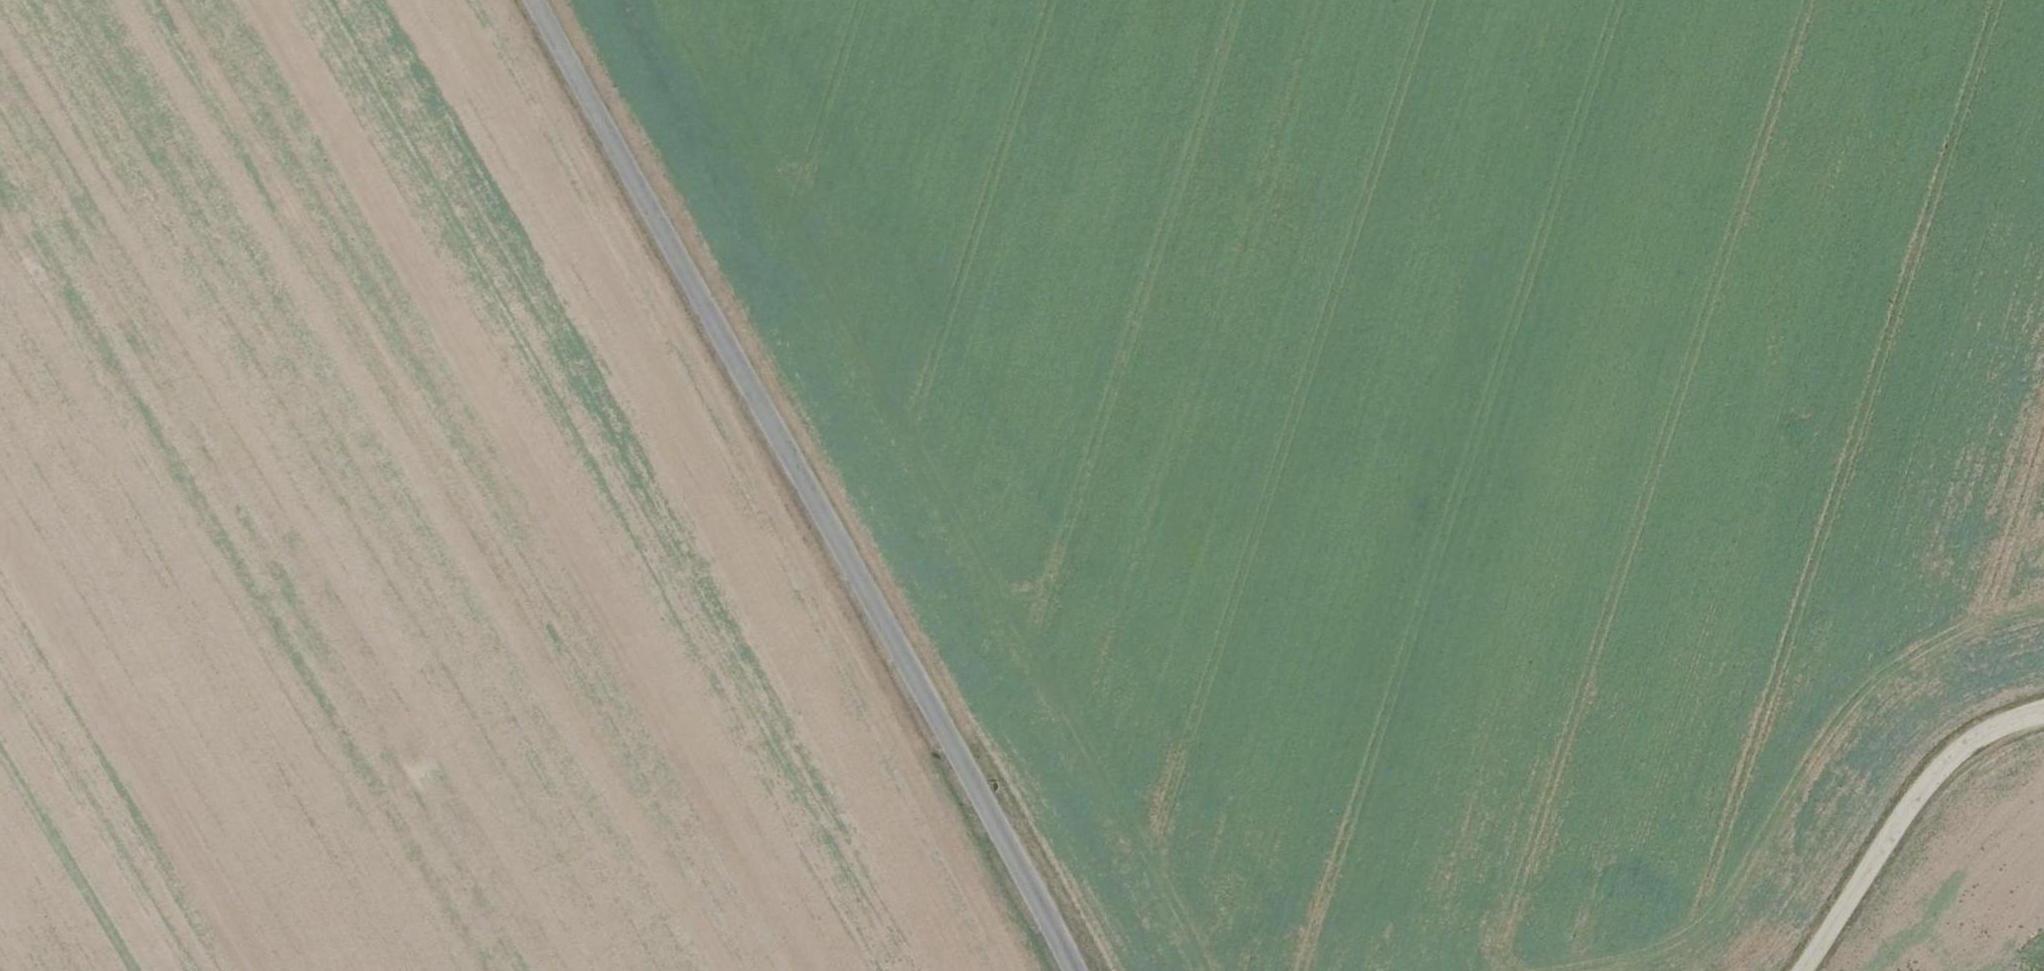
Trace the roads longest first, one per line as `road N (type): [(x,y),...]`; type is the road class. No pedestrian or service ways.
road 1 (unclassified): [(529,0),(823,492),(1072,970)]
road 2 (track): [(1803,970),(1940,770),(1986,734),(2043,712)]

